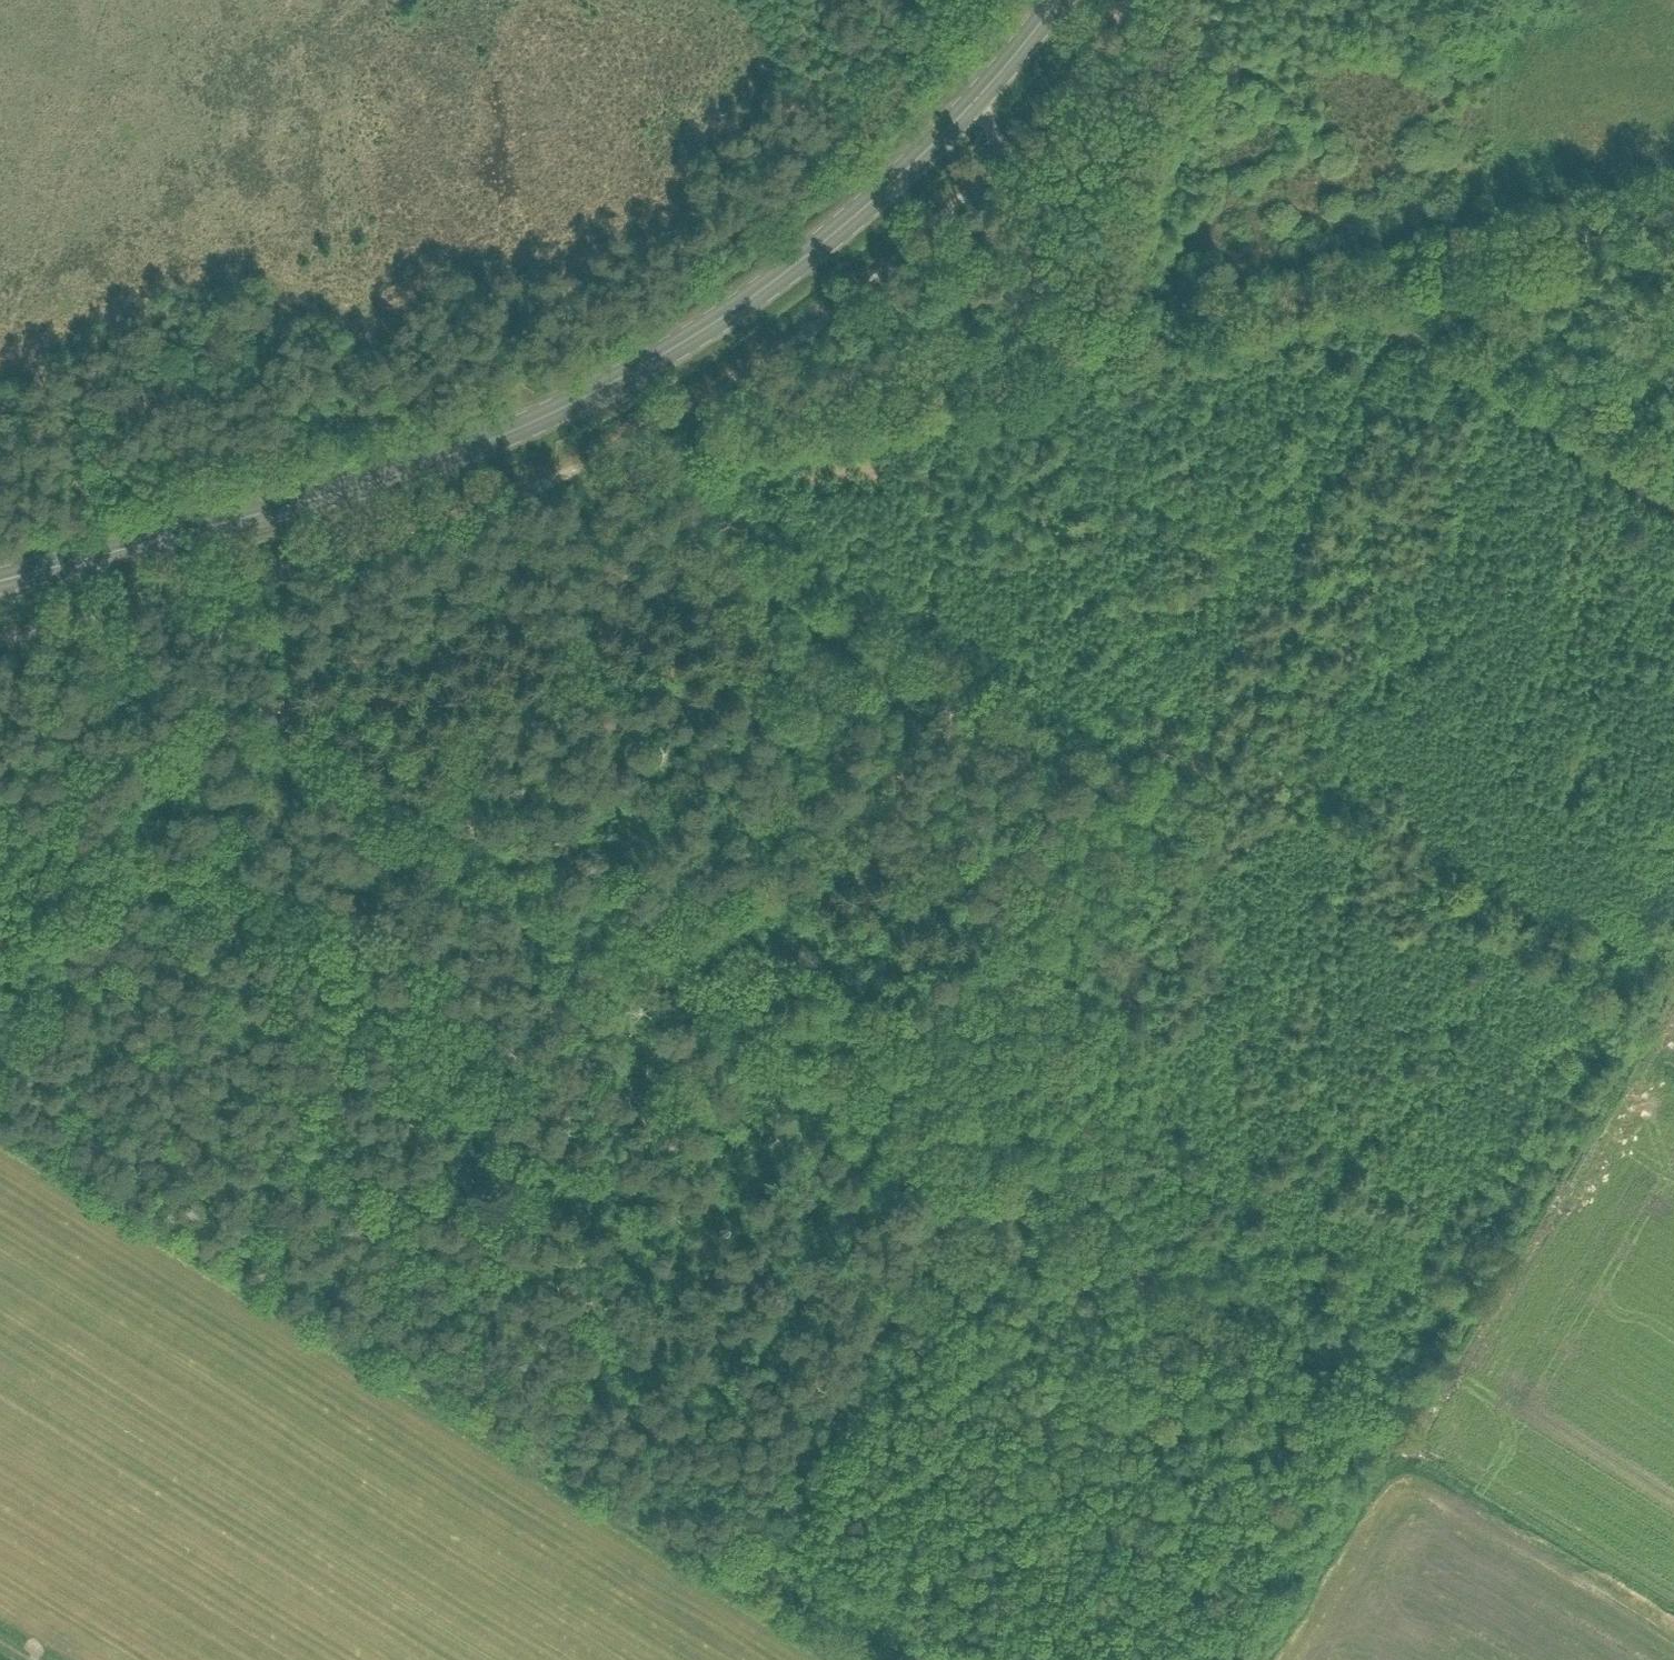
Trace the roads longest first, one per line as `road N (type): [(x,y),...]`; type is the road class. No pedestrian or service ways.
road 1 (primary): [(0,581),(423,465),(603,387),(711,324),(861,212),(977,98),(1055,0)]
road 2 (track): [(1003,157),(1062,363),(1673,215)]
road 3 (track): [(1673,513),(1318,301)]
road 4 (track): [(727,457),(1062,363)]
road 5 (track): [(1003,157),(924,0)]

